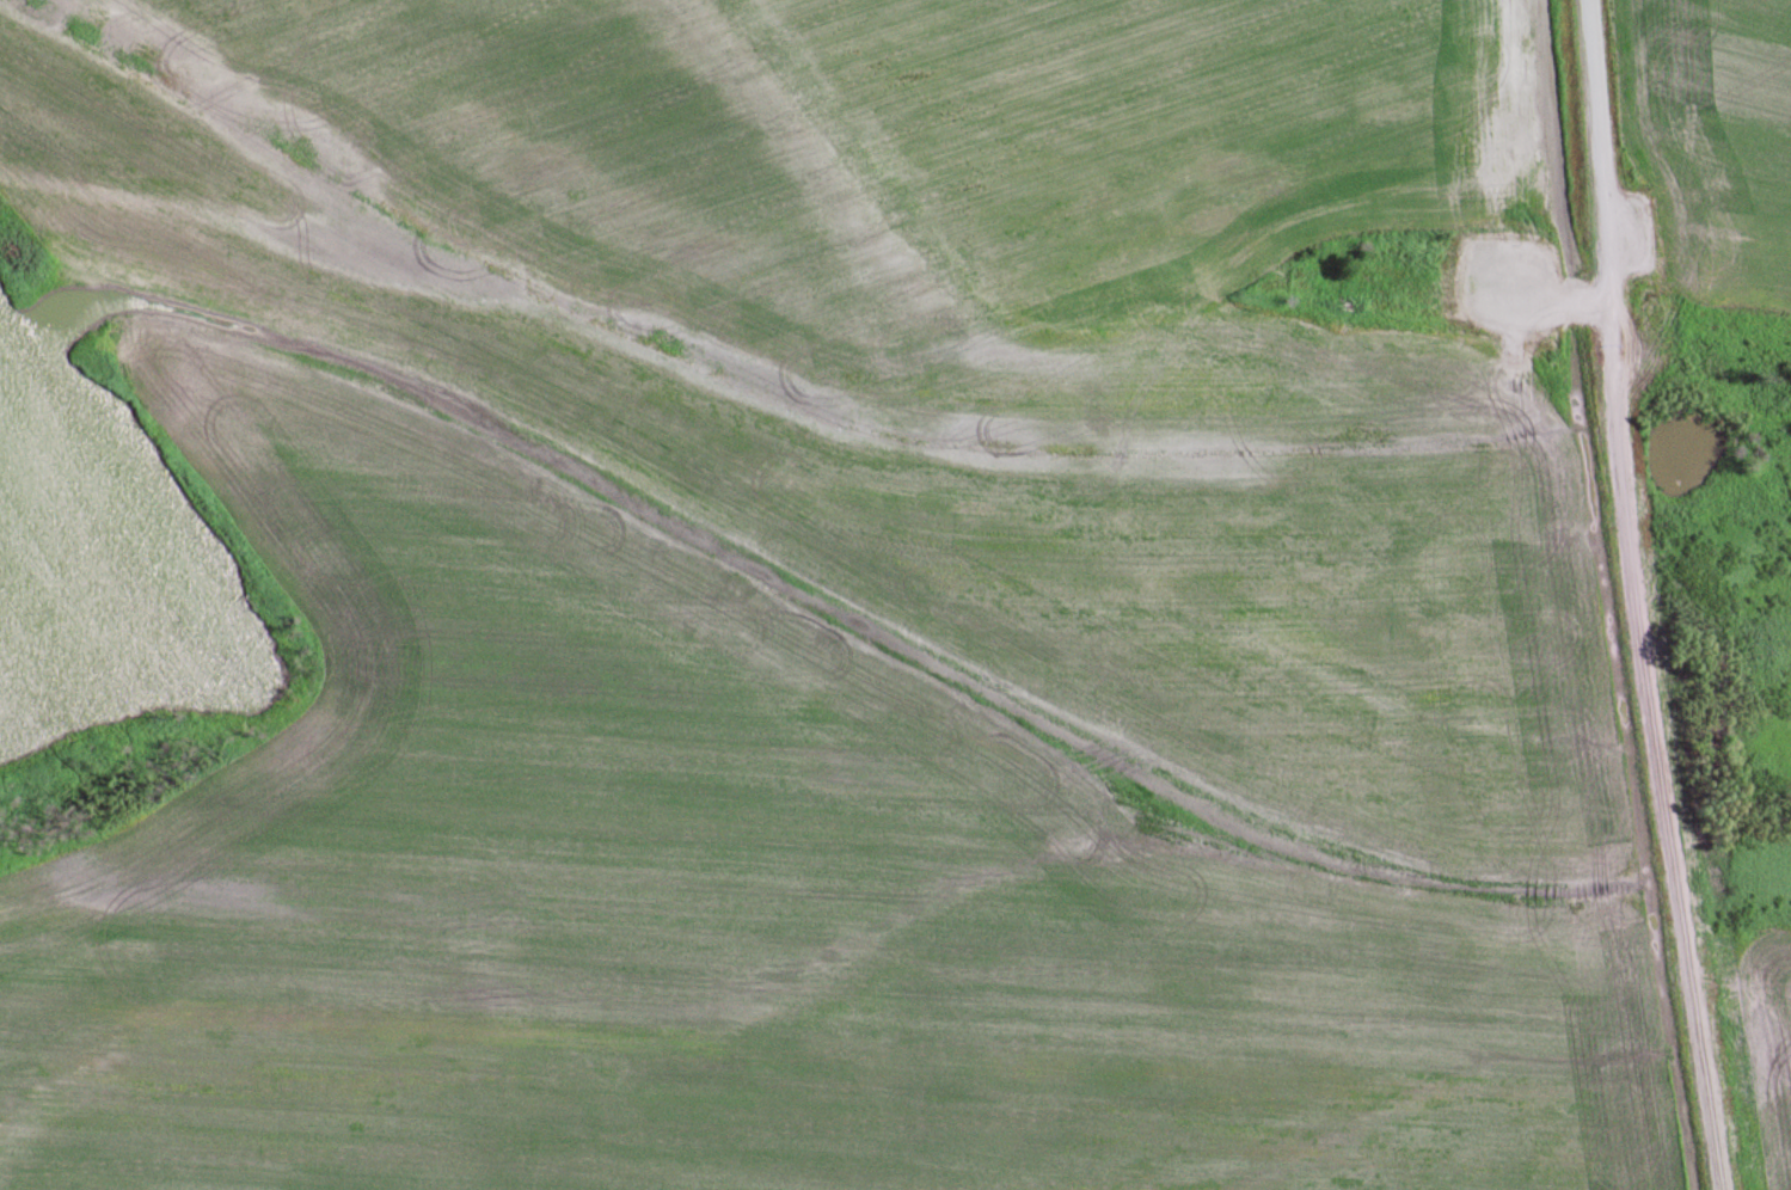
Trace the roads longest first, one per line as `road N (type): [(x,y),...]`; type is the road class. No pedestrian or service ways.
road 1 (residential): [(1721,1189),(1632,583),(1589,0)]

